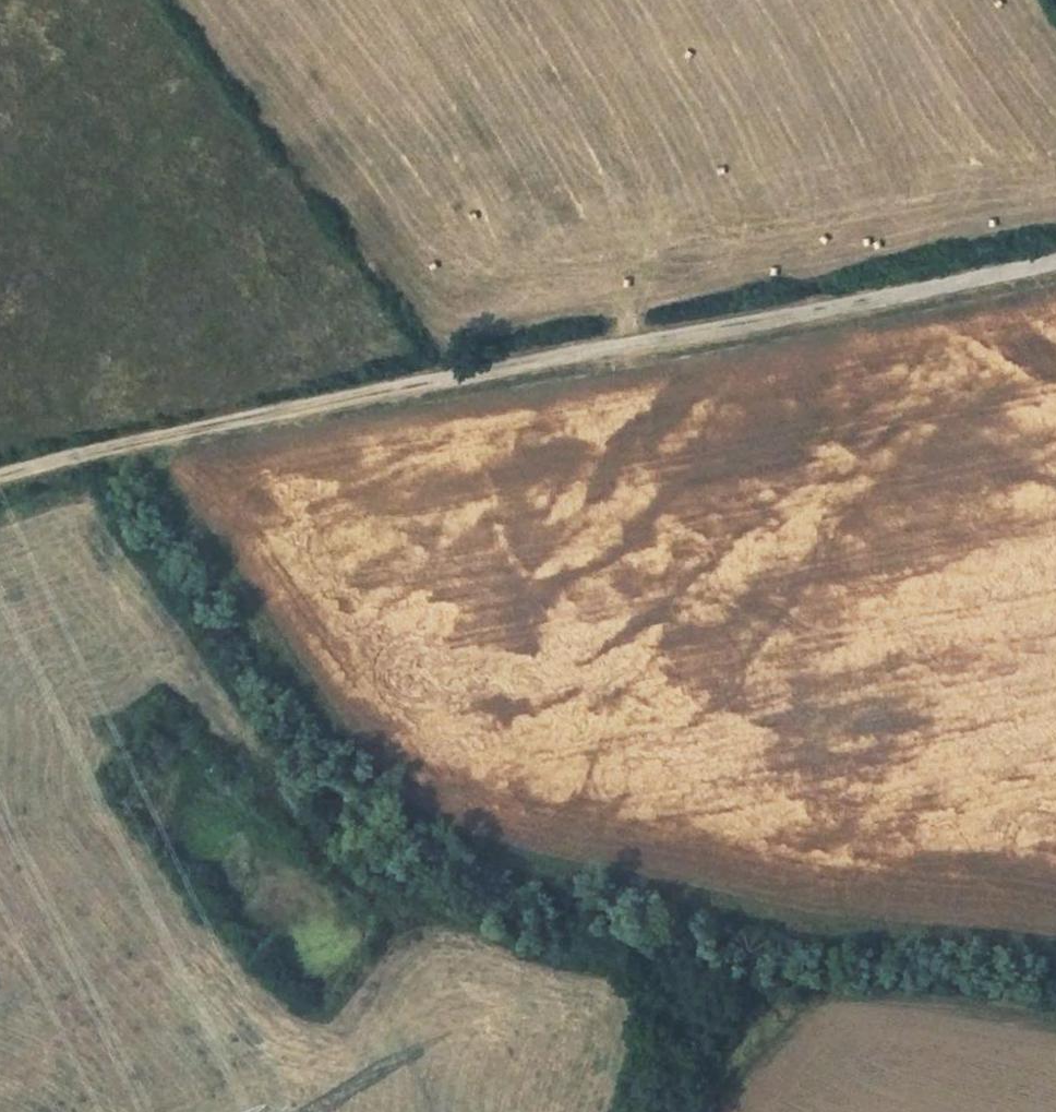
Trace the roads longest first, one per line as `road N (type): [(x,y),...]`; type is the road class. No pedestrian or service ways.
road 1 (track): [(1055,258),(0,475)]

